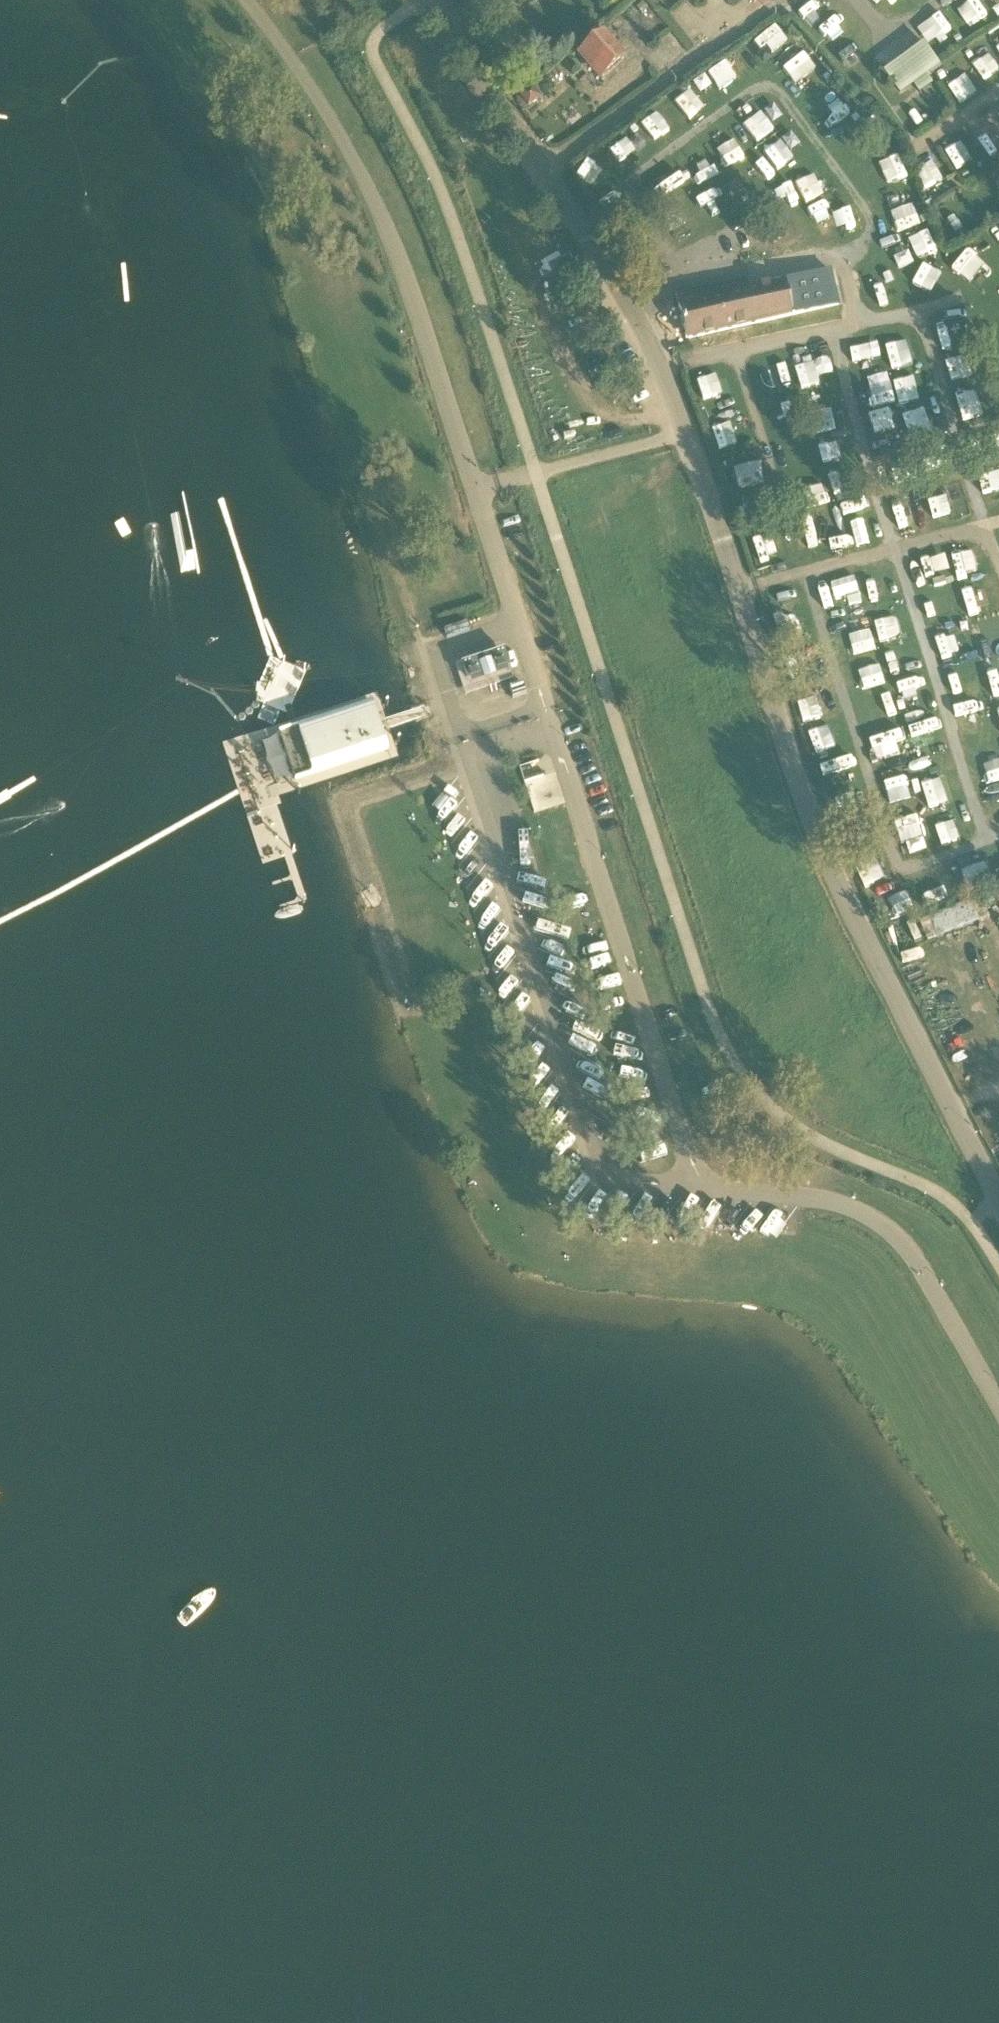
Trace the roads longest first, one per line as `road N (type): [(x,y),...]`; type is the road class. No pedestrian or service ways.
road 1 (unclassified): [(422,0),(544,170),(655,358),(833,874),(998,1198)]

